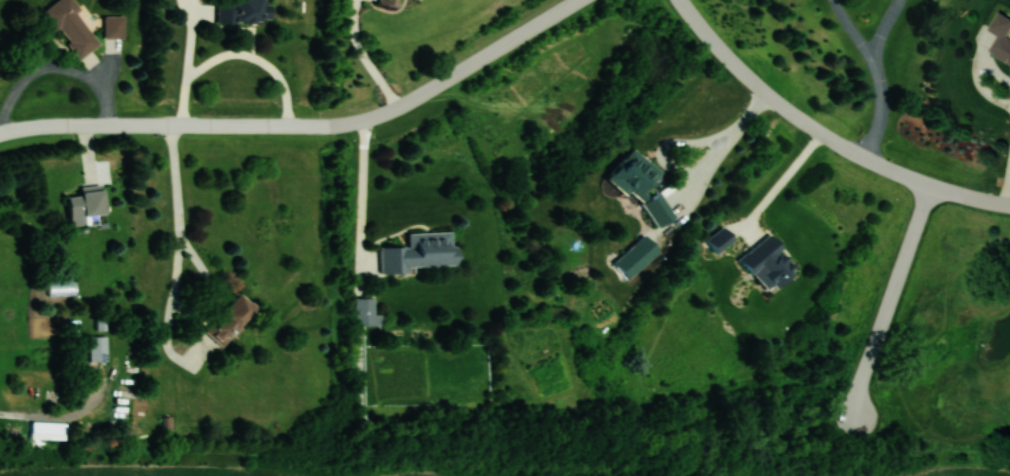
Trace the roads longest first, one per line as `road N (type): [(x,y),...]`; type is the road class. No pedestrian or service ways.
road 1 (residential): [(576,0),(368,118),(330,125),(55,122),(0,131)]
road 2 (residential): [(675,0),(741,75),(811,129),(888,171),(1009,206)]
road 3 (residential): [(930,187),(862,373),(855,418)]

